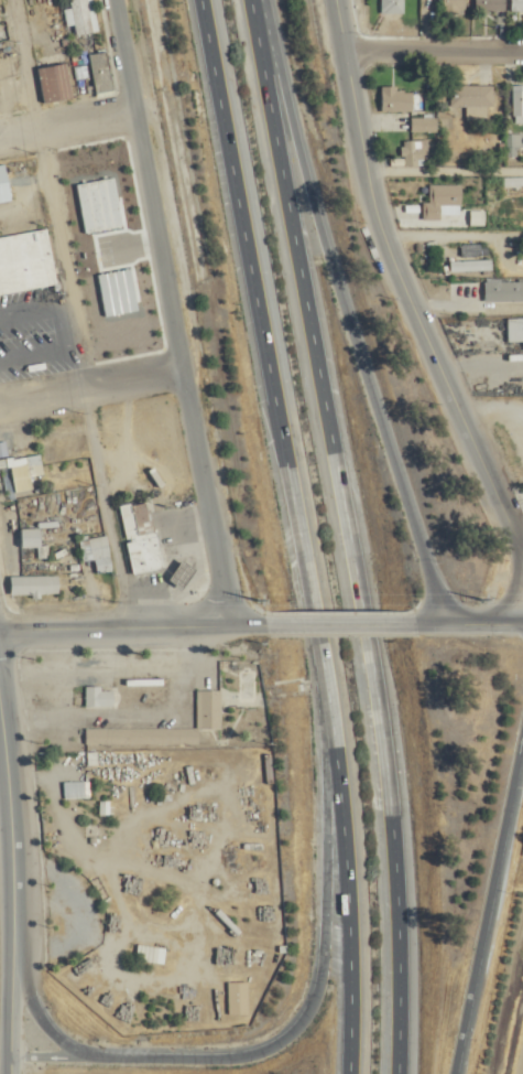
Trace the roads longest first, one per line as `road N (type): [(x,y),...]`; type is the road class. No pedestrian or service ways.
road 1 (motorway): [(397,1073),(400,872),(382,731),(254,0)]
road 2 (motorway): [(203,0),(333,738)]
road 3 (motorway): [(438,613),(333,265),(271,0)]
road 4 (tertiary): [(222,614),(112,0)]
road 5 (tertiary): [(522,556),(374,213),(333,0)]
road 6 (motorway): [(333,738),(316,991),(291,1029),(246,1049),(89,1055)]
road 7 (motorway): [(452,1073),(522,705)]
road 8 (motorway): [(333,738),(349,874),(346,1073)]
road 9 (secondary): [(18,954),(12,766),(0,675)]
road 10 (secondary): [(261,614),(0,628)]
road 11 (residential): [(341,43),(522,43)]
road 12 (residential): [(0,394),(176,357)]
road 13 (residential): [(0,124),(130,99)]
road 14 (motorway): [(89,1055),(35,1003),(18,954)]
road 15 (secondary): [(18,954),(15,1073)]

